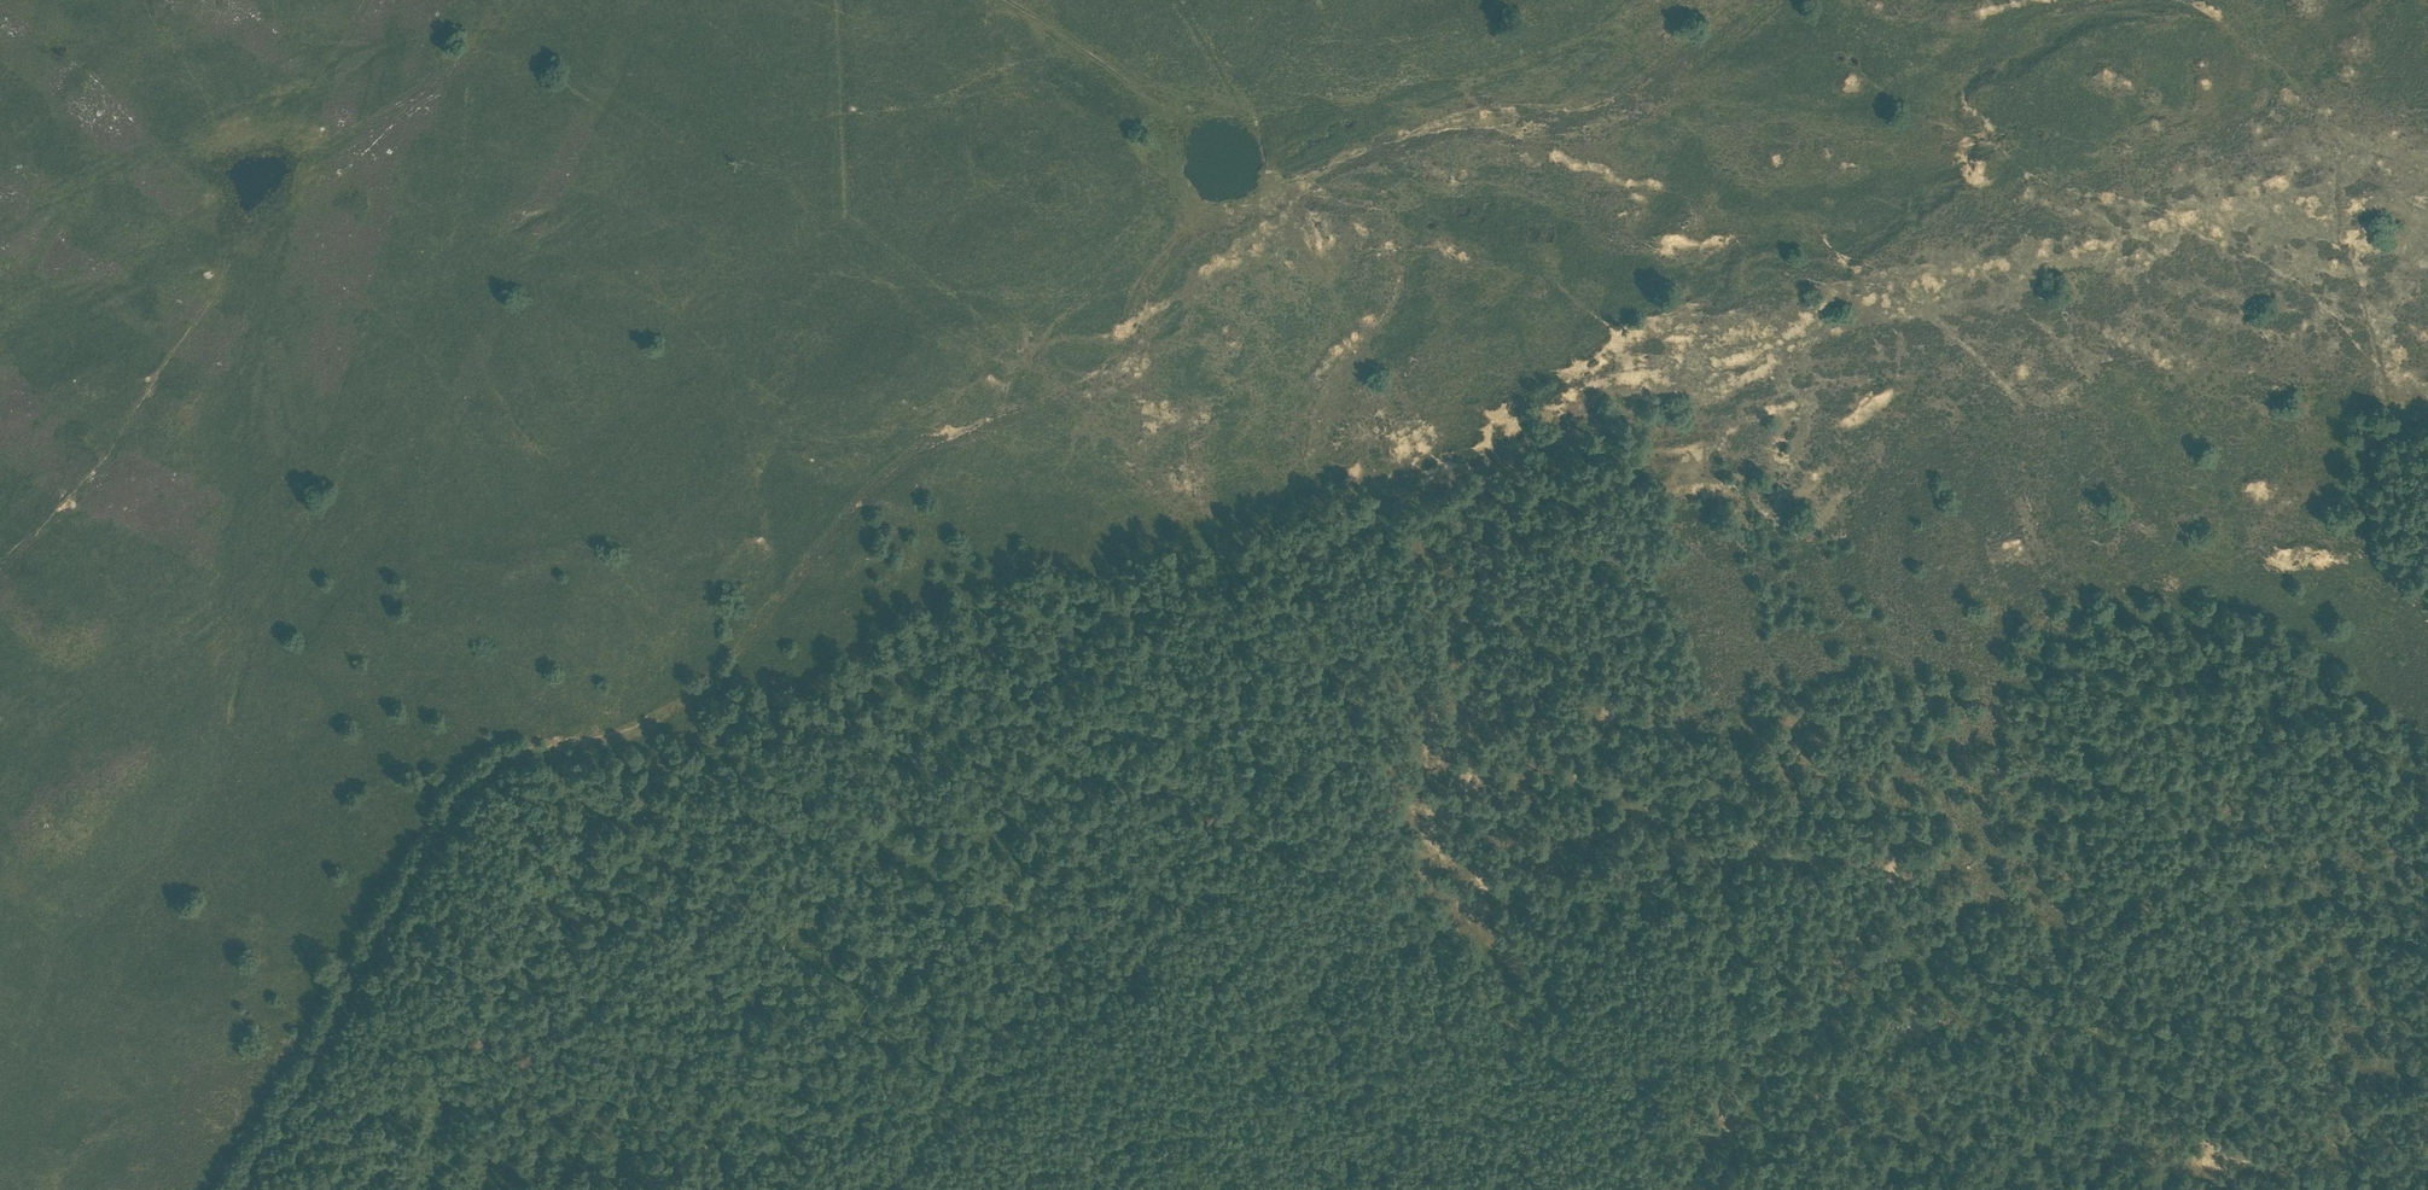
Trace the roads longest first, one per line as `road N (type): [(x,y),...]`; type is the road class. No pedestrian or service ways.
road 1 (track): [(1009,0),(1184,120)]

